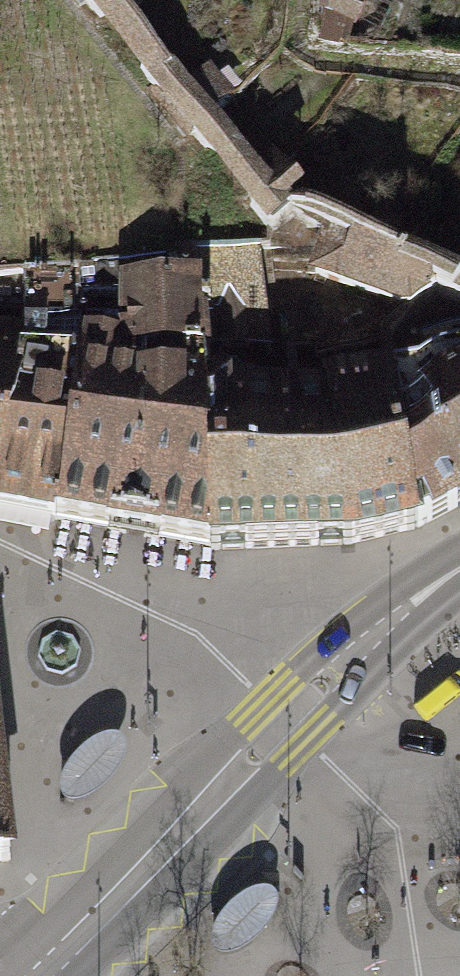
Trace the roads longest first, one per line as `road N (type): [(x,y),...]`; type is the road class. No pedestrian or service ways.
road 1 (secondary): [(40,975),(286,720),(405,609),(459,570)]

